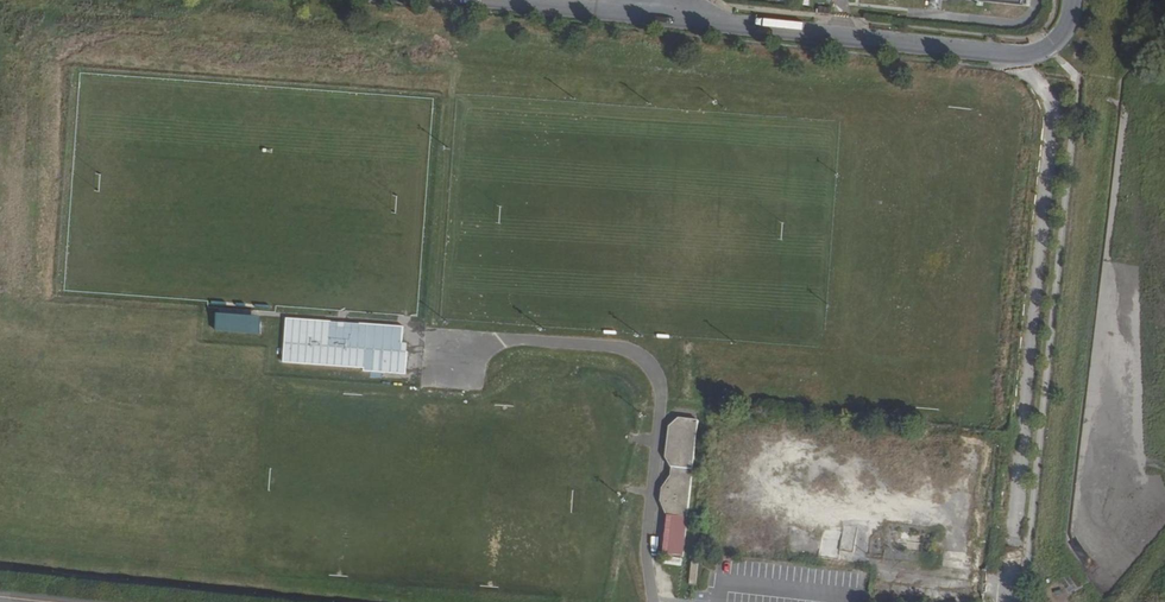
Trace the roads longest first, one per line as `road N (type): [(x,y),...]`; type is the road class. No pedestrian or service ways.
road 1 (residential): [(1072,0),(1067,27),(1050,47),(1011,54),(497,0)]

